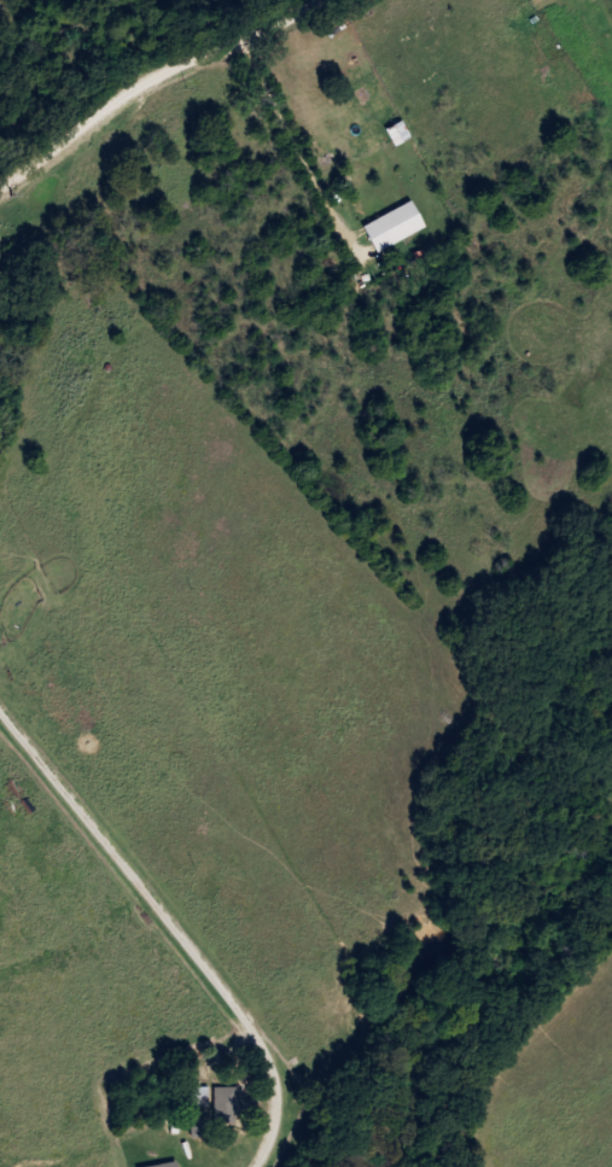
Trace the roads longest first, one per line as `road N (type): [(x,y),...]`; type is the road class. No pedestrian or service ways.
road 1 (residential): [(0,181),(122,92),(311,0)]

